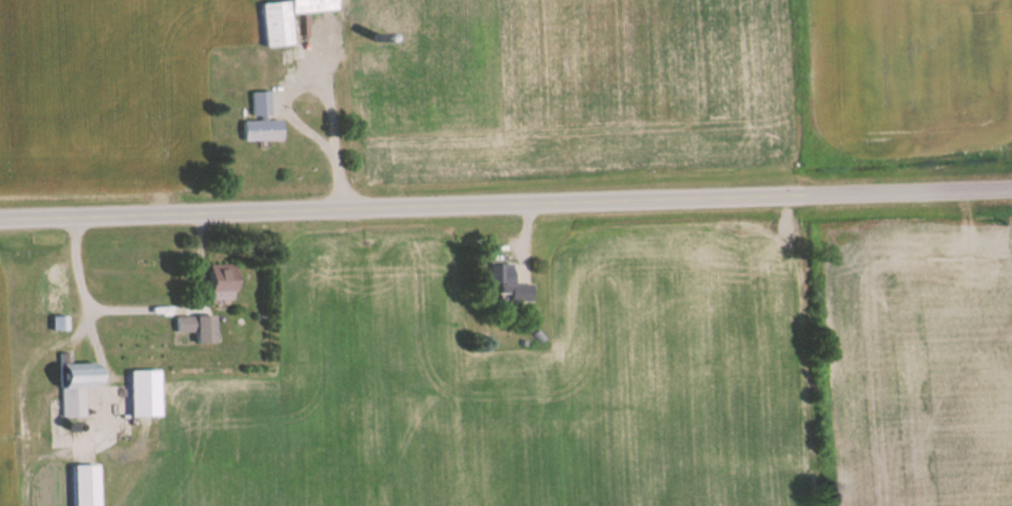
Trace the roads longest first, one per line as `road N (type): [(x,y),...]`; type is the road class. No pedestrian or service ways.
road 1 (residential): [(0,225),(731,203)]
road 2 (residential): [(731,203),(1011,194)]

